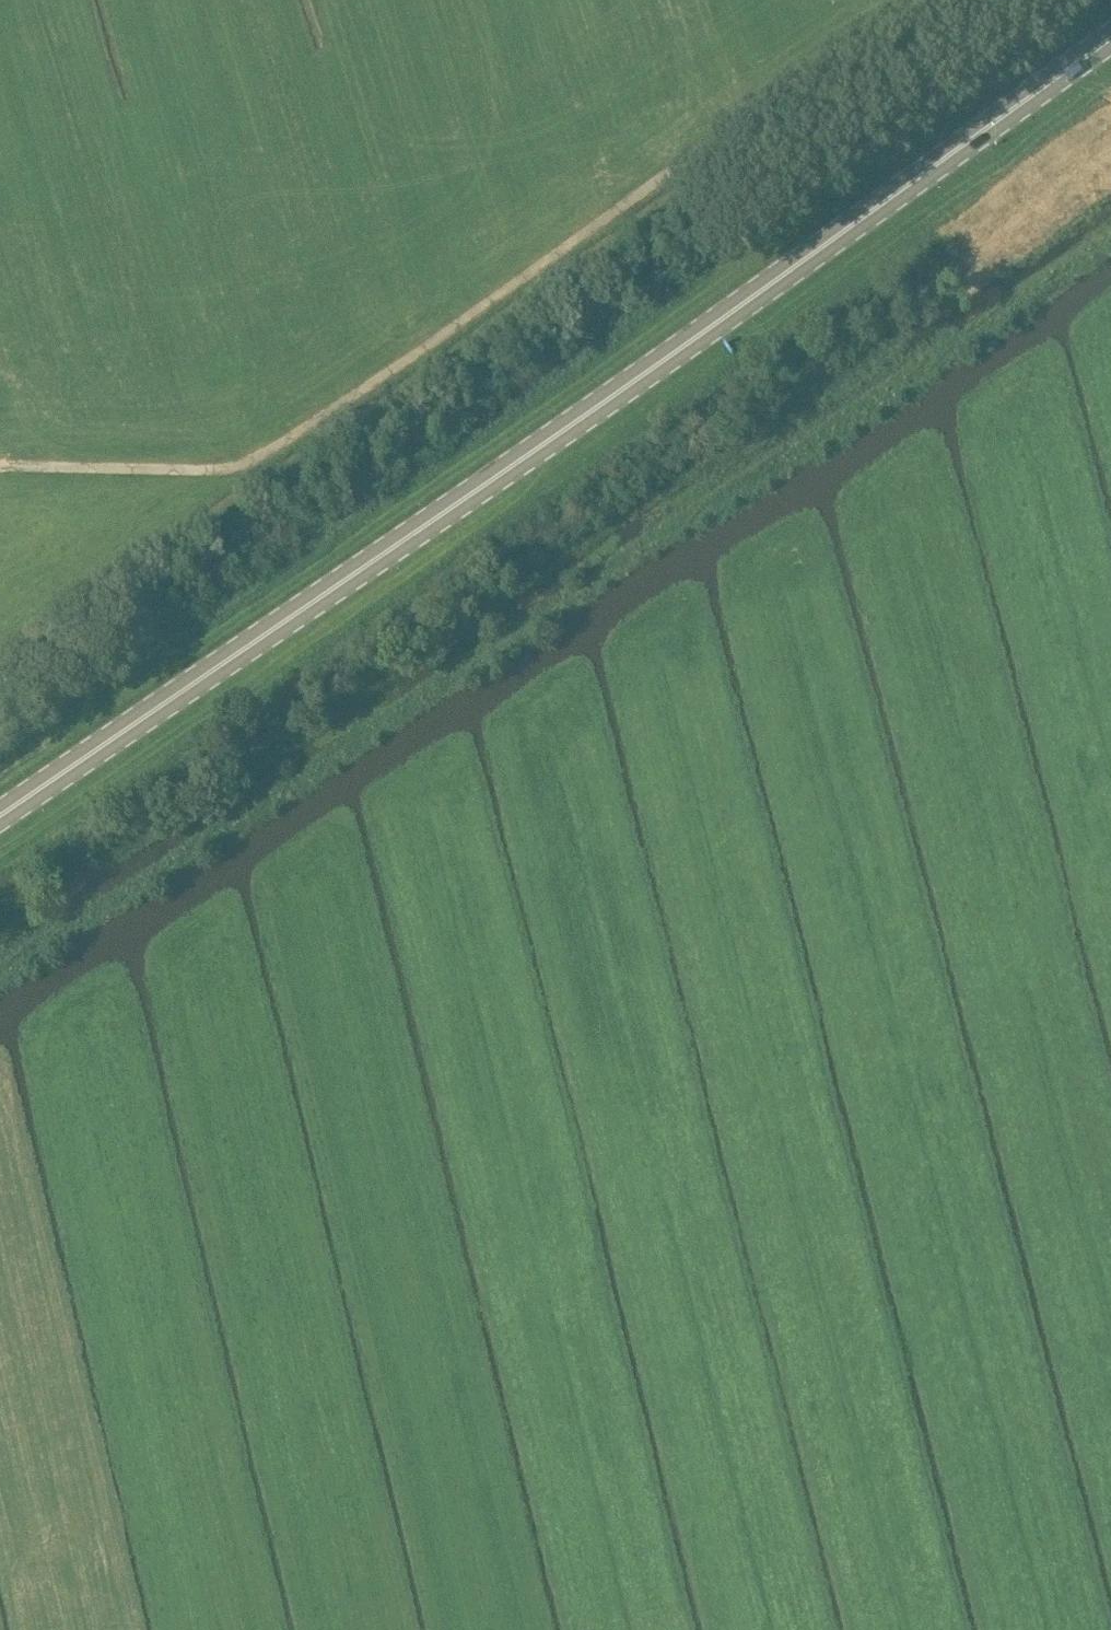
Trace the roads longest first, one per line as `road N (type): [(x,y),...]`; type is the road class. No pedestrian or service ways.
road 1 (primary): [(0,816),(659,364),(1110,39)]
road 2 (track): [(0,978),(1110,243)]
road 3 (track): [(925,0),(246,468),(0,465)]

